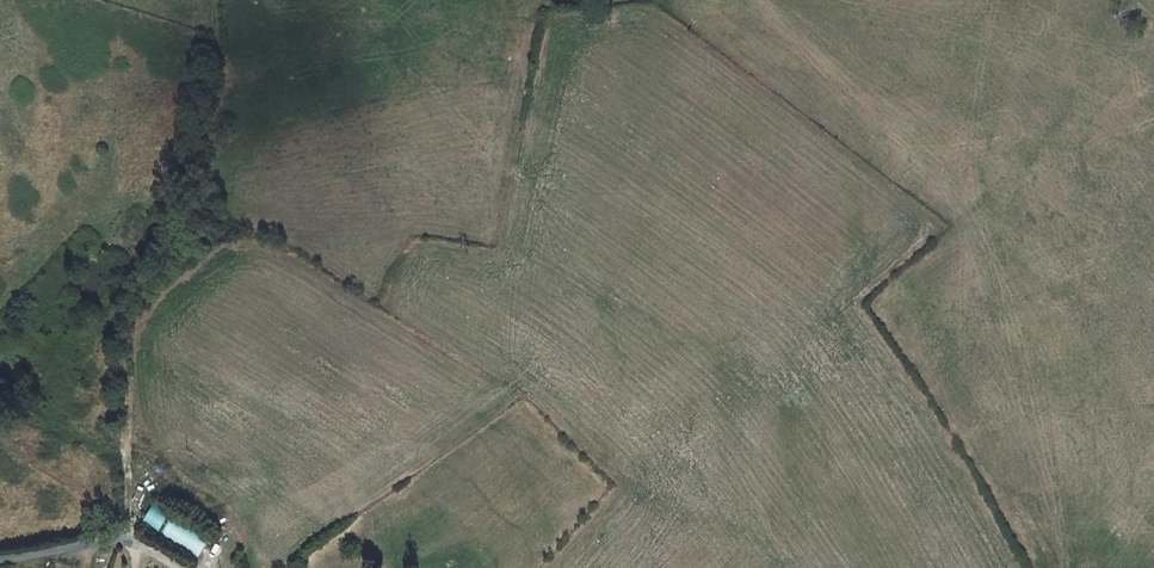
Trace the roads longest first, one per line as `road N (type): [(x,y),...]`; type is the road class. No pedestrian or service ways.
road 1 (residential): [(0,559),(123,538),(181,567)]

